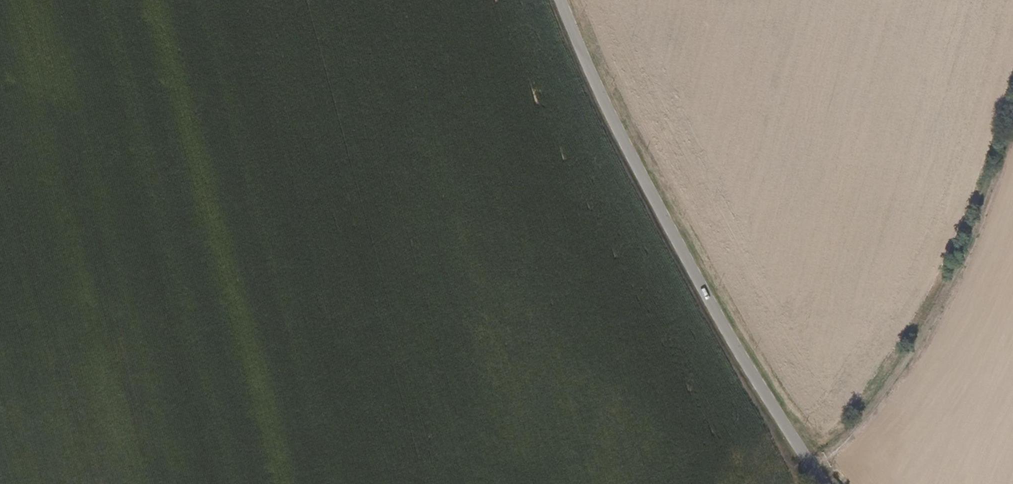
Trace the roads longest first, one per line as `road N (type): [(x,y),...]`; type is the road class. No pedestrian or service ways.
road 1 (unclassified): [(562,0),(592,76),(719,317),(823,483)]
road 2 (track): [(815,472),(867,421),(931,321),(979,225),(1012,124)]

